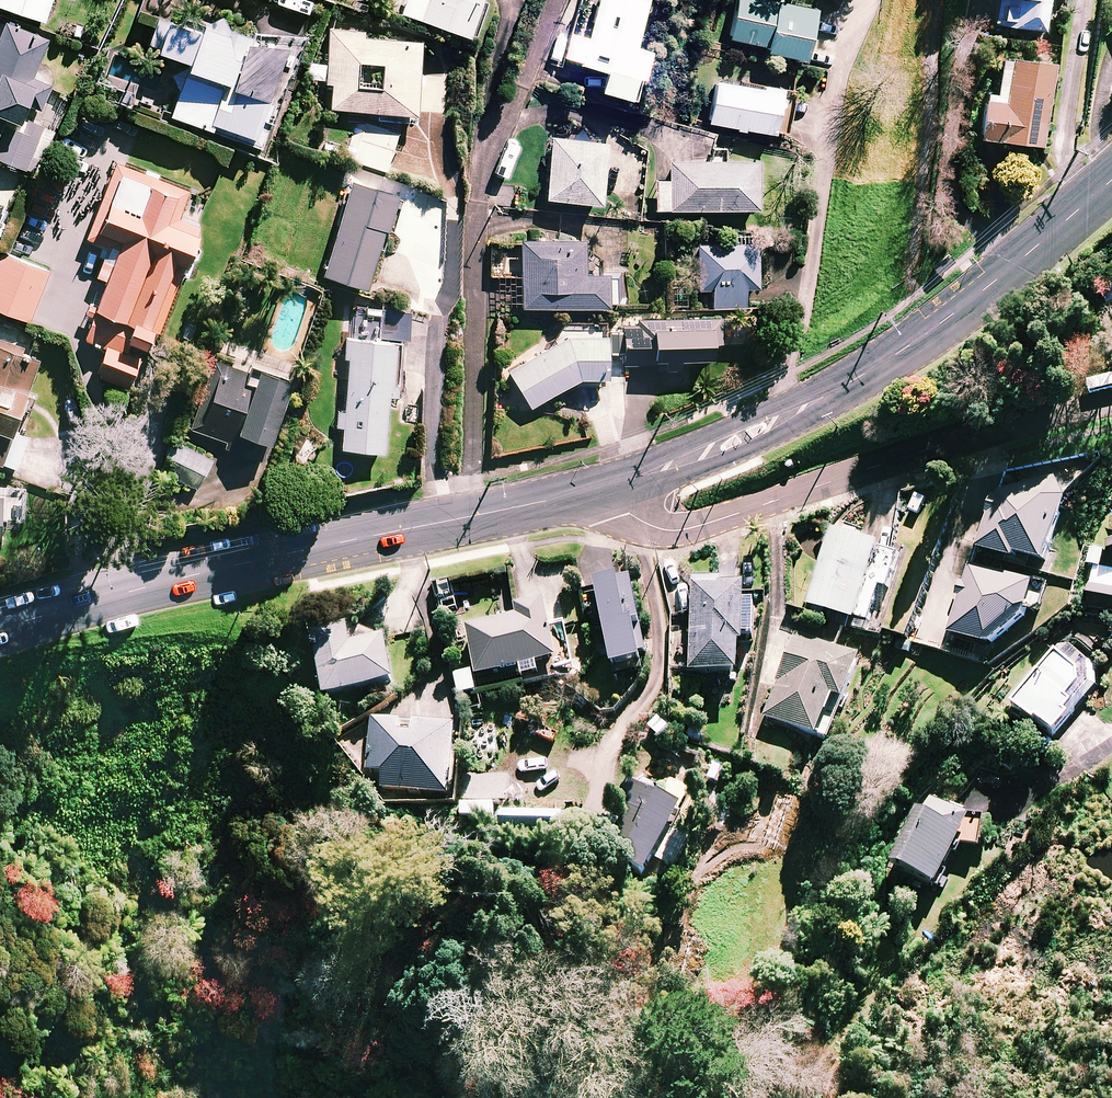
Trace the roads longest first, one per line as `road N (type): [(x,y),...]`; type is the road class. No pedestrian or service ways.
road 1 (tertiary): [(1111,180),(1000,279),(866,373),(684,464),(608,487)]
road 2 (residential): [(608,487),(626,514),(646,526),(701,525),(1111,395)]
road 3 (residential): [(476,515),(482,186),(555,0)]
road 4 (tertiary): [(476,515),(135,590),(0,630)]
road 5 (tertiary): [(608,487),(476,515)]

